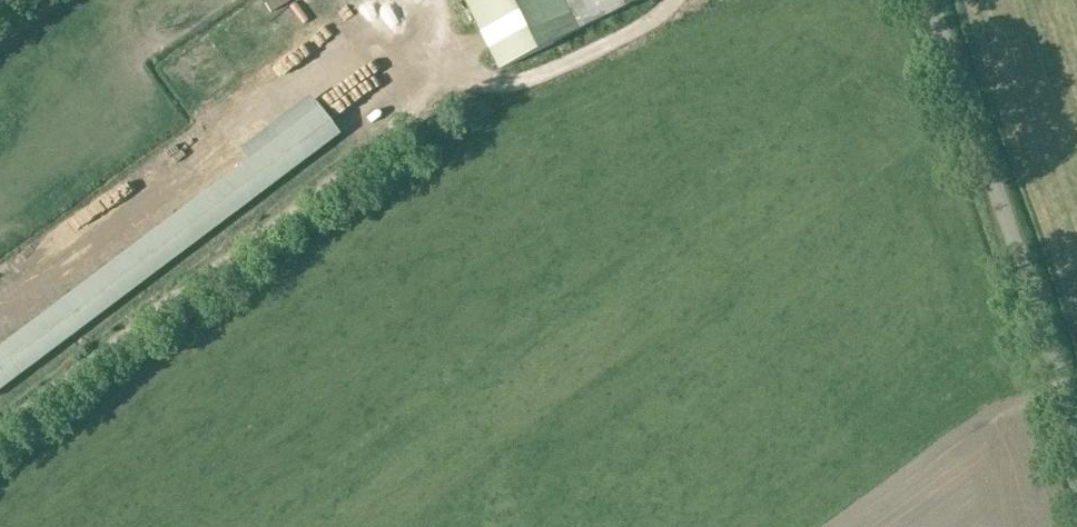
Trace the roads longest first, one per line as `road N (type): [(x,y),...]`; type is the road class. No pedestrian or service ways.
road 1 (tertiary): [(1076,428),(932,0)]

